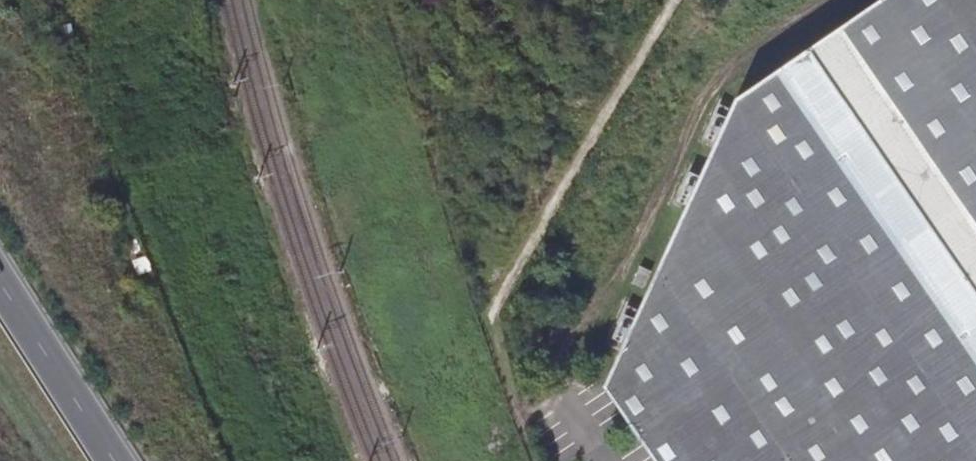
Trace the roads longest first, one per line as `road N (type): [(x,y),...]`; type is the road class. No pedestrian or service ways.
road 1 (primary): [(116,460),(0,283)]

